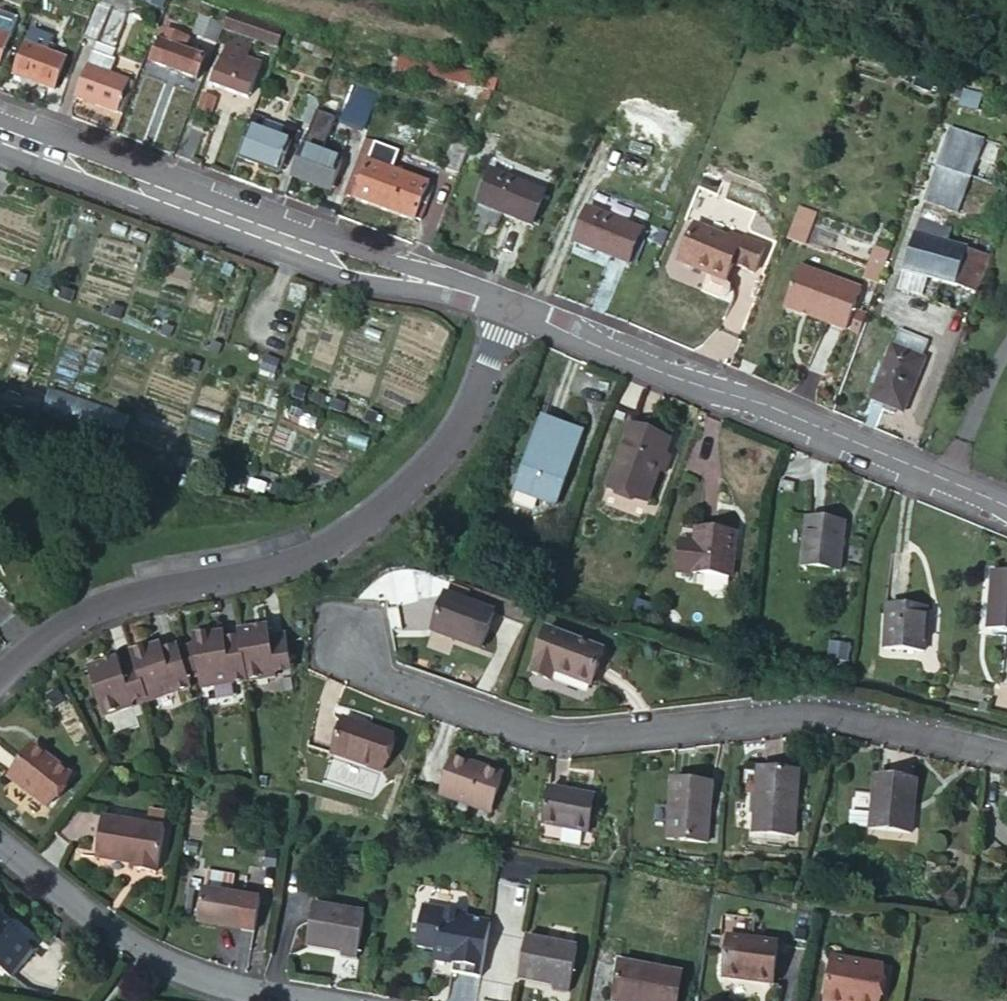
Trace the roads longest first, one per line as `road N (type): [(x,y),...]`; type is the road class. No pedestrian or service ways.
road 1 (residential): [(1006,756),(822,714),(569,736),(347,661),(347,621)]
road 2 (residential): [(0,674),(99,607),(277,565),(354,529),(432,462),(463,416),(509,307)]
road 3 (tertiary): [(509,307),(1006,505)]
road 4 (tertiary): [(428,282),(417,270),(0,119)]
road 5 (tertiary): [(0,150),(346,278),(407,290),(428,282)]
road 6 (residential): [(0,843),(91,917),(149,951),(219,983),(308,1000)]

